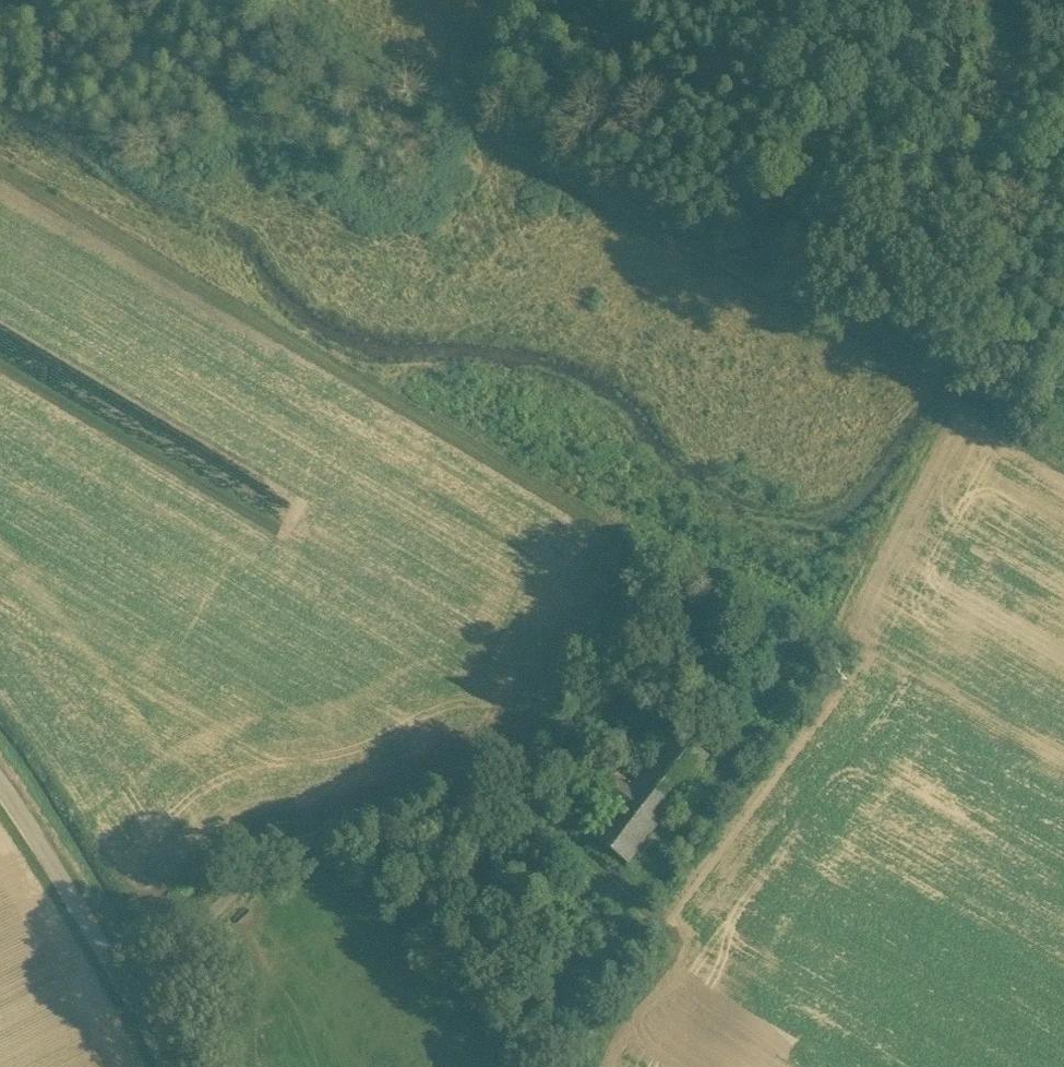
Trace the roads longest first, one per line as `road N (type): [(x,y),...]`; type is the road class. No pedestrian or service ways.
road 1 (track): [(121,984),(286,856),(401,811),(467,762),(519,756),(636,648),(666,633),(699,647),(788,715)]
road 2 (track): [(1063,441),(484,101)]
road 3 (unclassified): [(167,1066),(0,784)]

